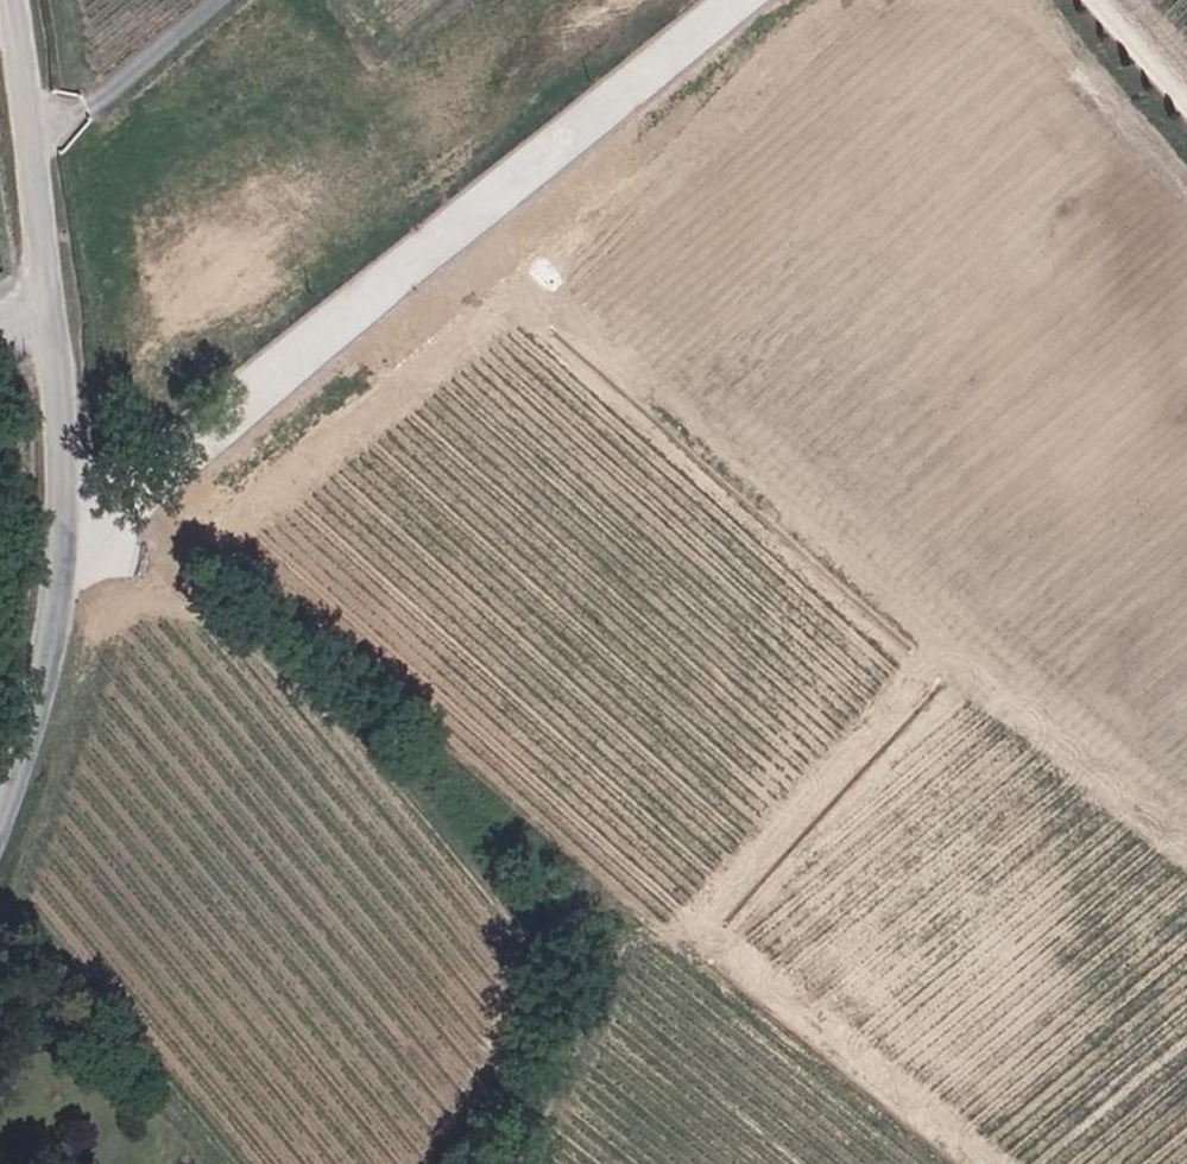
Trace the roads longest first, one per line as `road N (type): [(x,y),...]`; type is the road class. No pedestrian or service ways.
road 1 (tertiary): [(0,836),(53,688),(75,564),(71,438),(16,0)]

